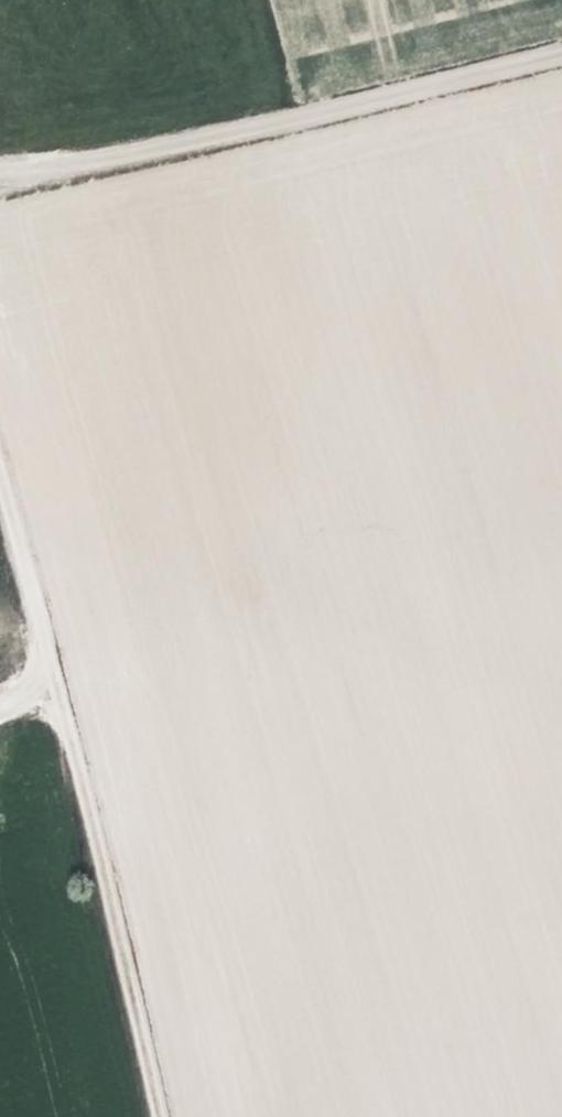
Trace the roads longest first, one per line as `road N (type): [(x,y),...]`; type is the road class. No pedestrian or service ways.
road 1 (track): [(0,494),(158,1116)]
road 2 (track): [(0,191),(561,57)]

